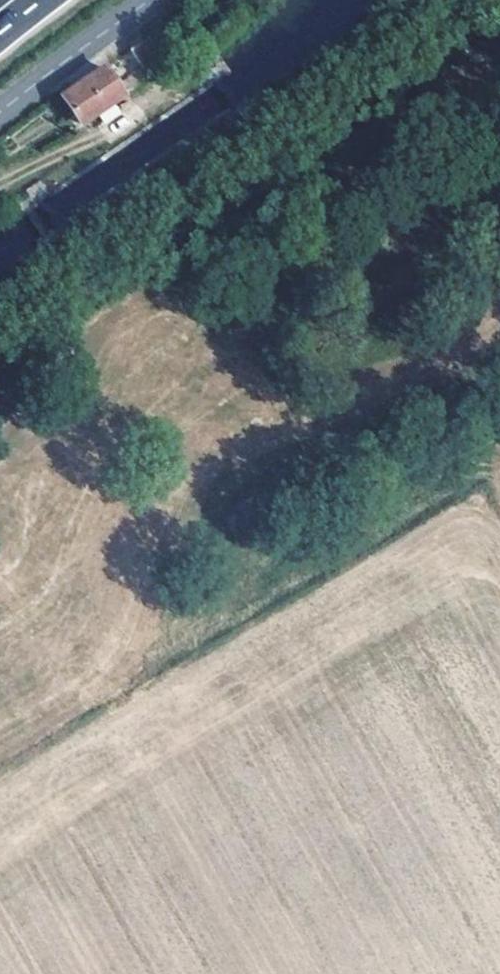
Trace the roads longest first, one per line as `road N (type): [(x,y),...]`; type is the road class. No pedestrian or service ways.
road 1 (tertiary): [(165,0),(0,116)]

